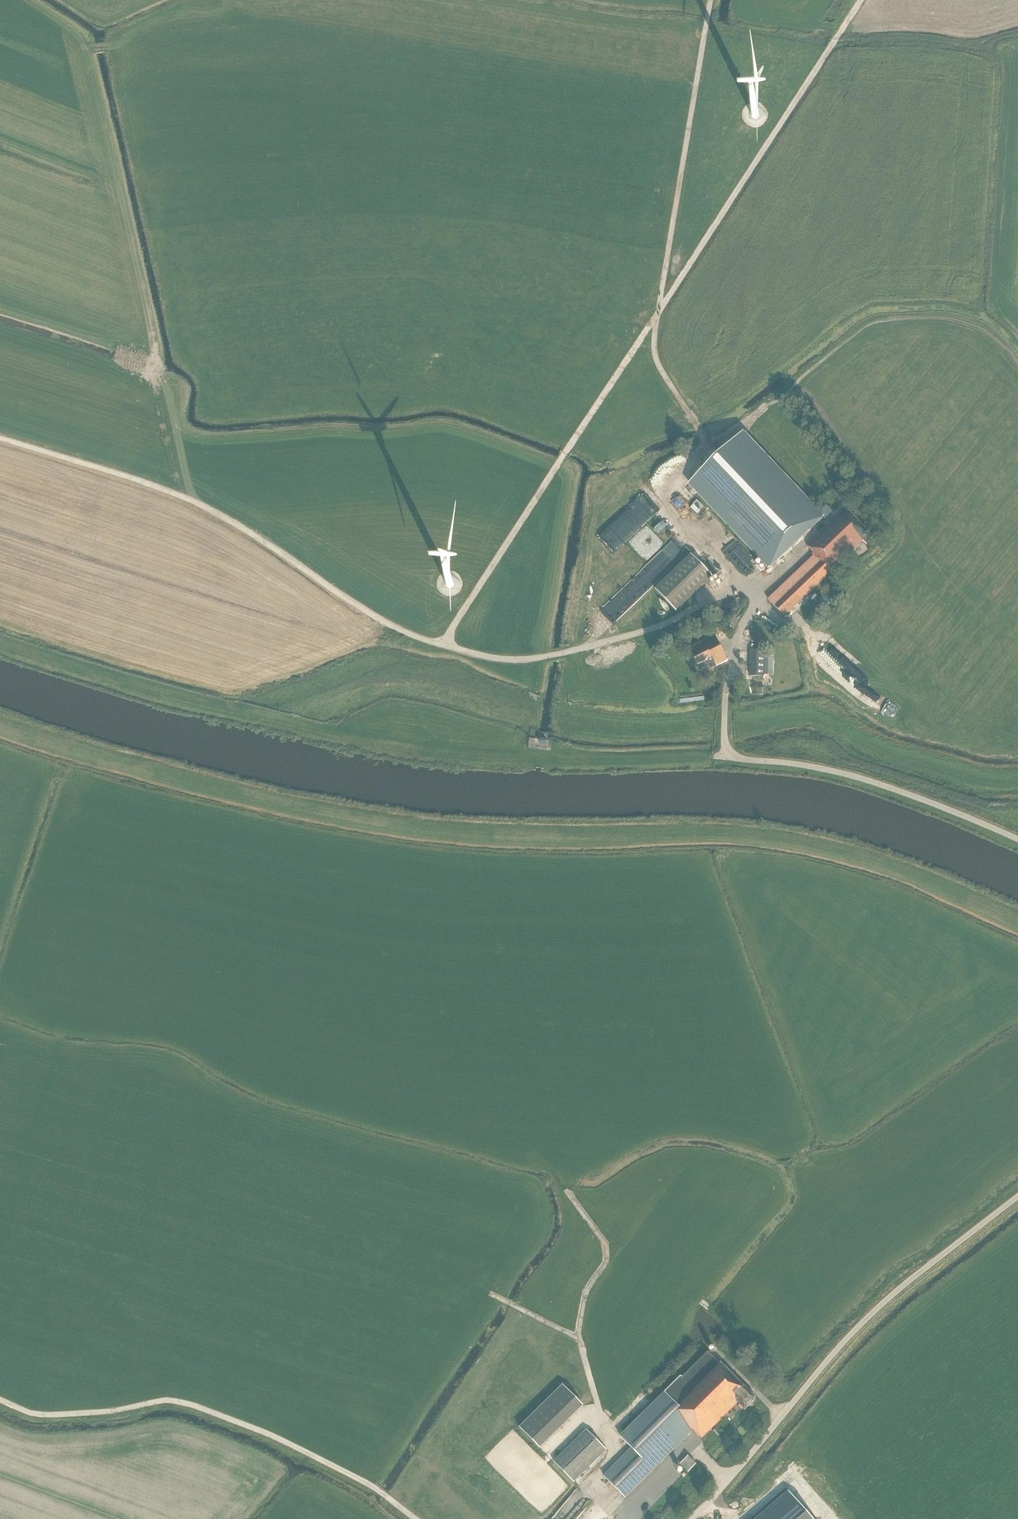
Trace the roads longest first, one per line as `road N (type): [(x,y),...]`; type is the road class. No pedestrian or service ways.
road 1 (track): [(0,437),(178,495),(378,619),(493,657),(530,658),(635,633),(738,588),(761,586)]
road 2 (track): [(445,645),(862,0)]
road 3 (track): [(711,449),(662,373),(655,340),(711,1)]
road 4 (unclassified): [(690,1518),(873,1312),(1017,1196)]
road 5 (track): [(416,1518),(371,1485),(192,1404),(163,1399),(41,1416),(0,1399)]
road 6 (unclassified): [(1017,839),(857,777),(729,753)]

